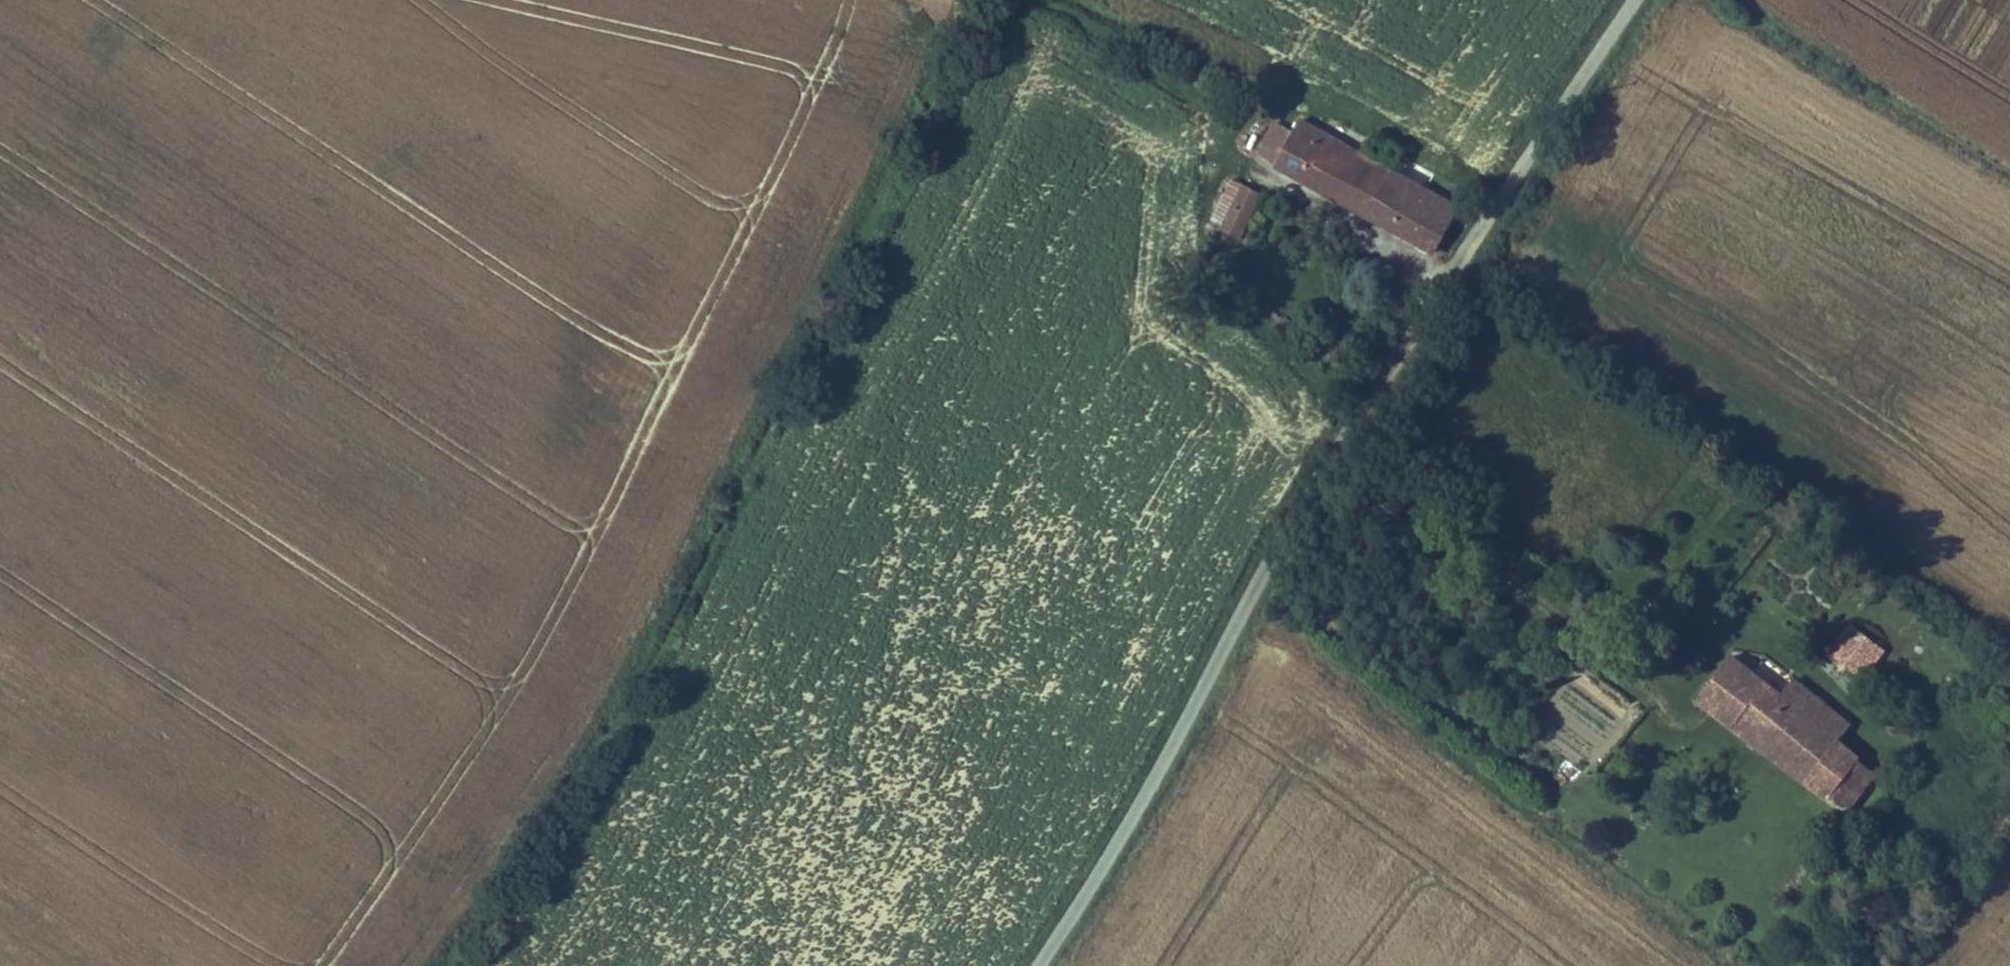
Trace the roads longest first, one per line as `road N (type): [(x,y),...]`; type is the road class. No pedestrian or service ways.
road 1 (unclassified): [(1621,0),(1022,965)]

